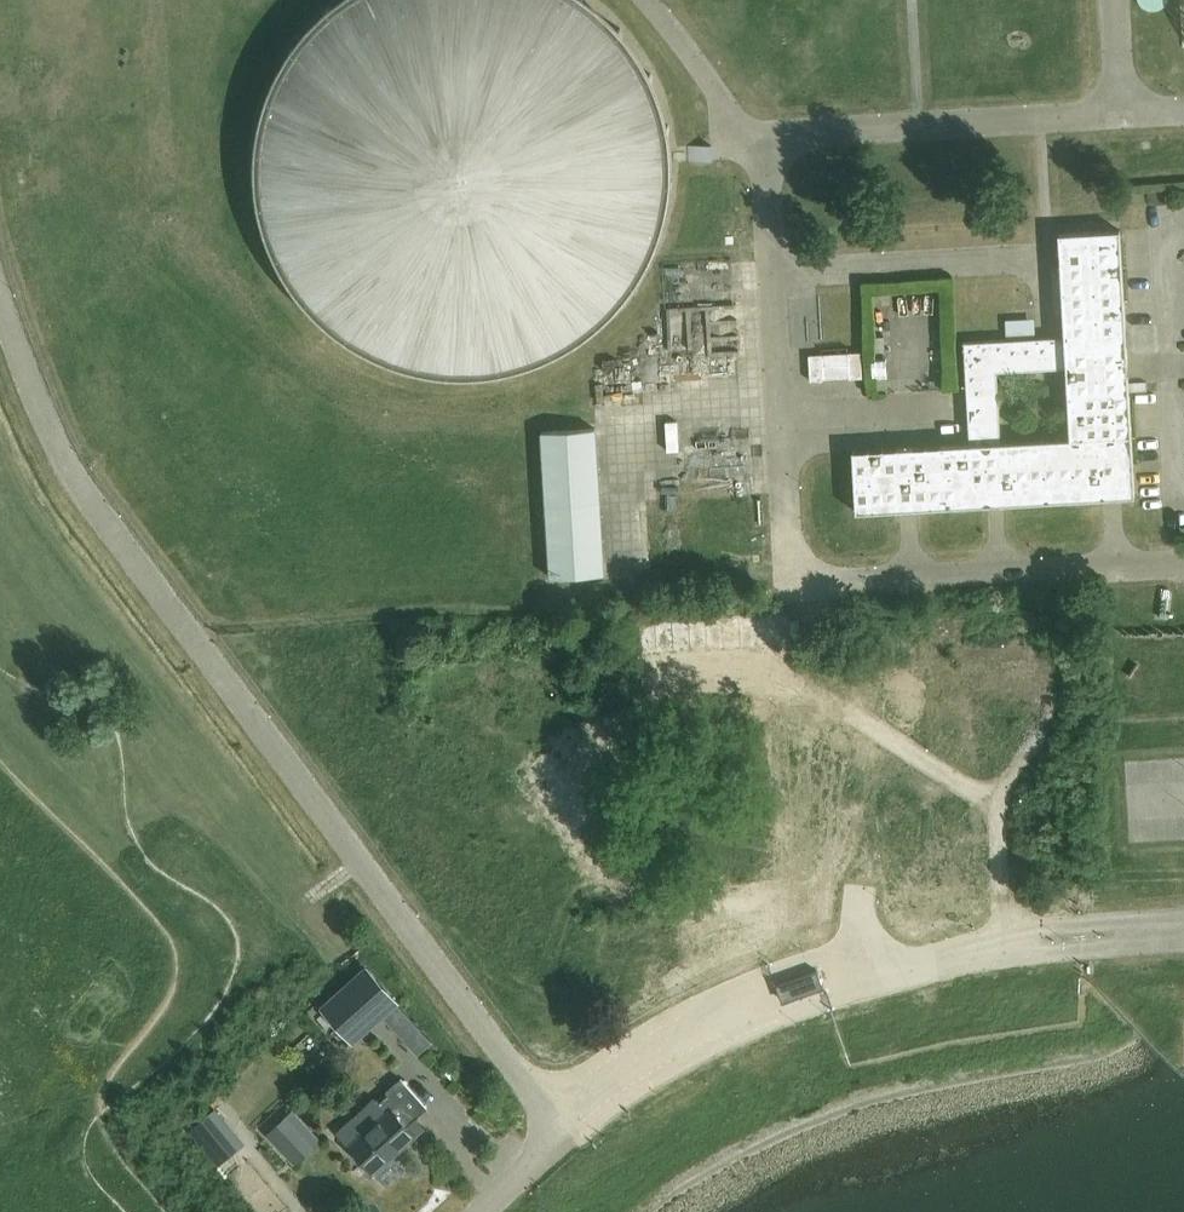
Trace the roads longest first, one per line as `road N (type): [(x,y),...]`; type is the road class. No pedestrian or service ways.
road 1 (unclassified): [(476,1211),(562,1135),(74,480),(21,364),(0,291)]

